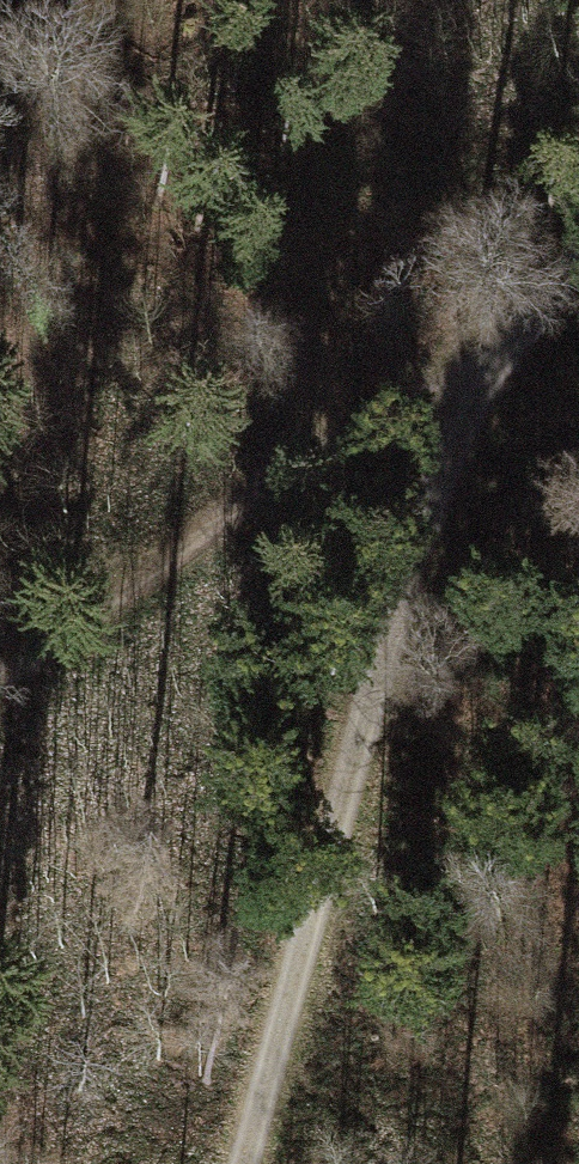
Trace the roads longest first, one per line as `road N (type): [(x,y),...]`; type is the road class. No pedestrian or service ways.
road 1 (track): [(243,1163),(419,547),(472,407),(534,314)]
road 2 (track): [(0,682),(534,314)]

